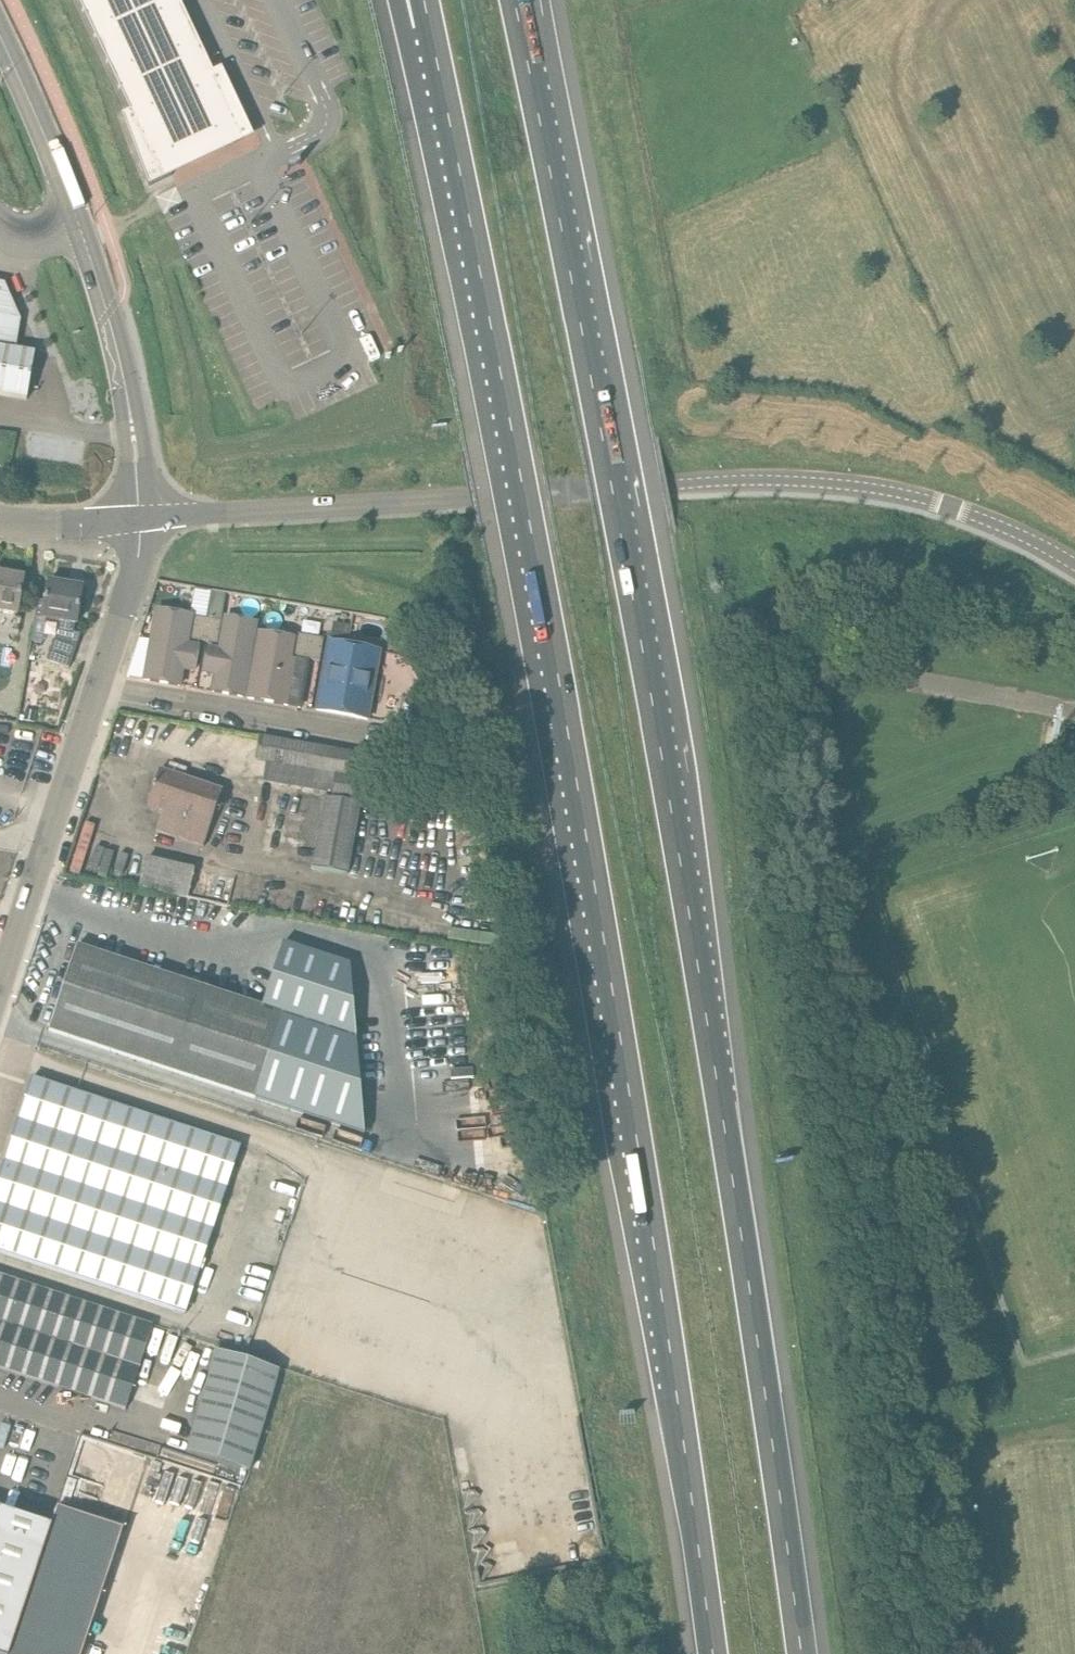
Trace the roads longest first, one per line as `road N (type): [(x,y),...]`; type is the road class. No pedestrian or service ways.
road 1 (motorway): [(799,1653),(720,1097),(625,552),(519,23)]
road 2 (motorway): [(429,27),(536,564),(711,1653)]
road 3 (unclassified): [(139,519),(668,484)]
road 4 (unclassified): [(1074,565),(967,512),(880,488),(783,480),(668,484)]
road 5 (unclassified): [(0,990),(98,685)]
road 6 (unclassified): [(351,730),(98,685)]
road 7 (residential): [(131,430),(75,216)]
road 8 (track): [(857,669),(1074,708)]
road 9 (residential): [(75,216),(0,41)]
road 10 (unclassified): [(98,685),(137,561),(139,519)]
road 11 (residential): [(139,519),(0,519)]
road 12 (residential): [(131,430),(63,424),(48,372)]

